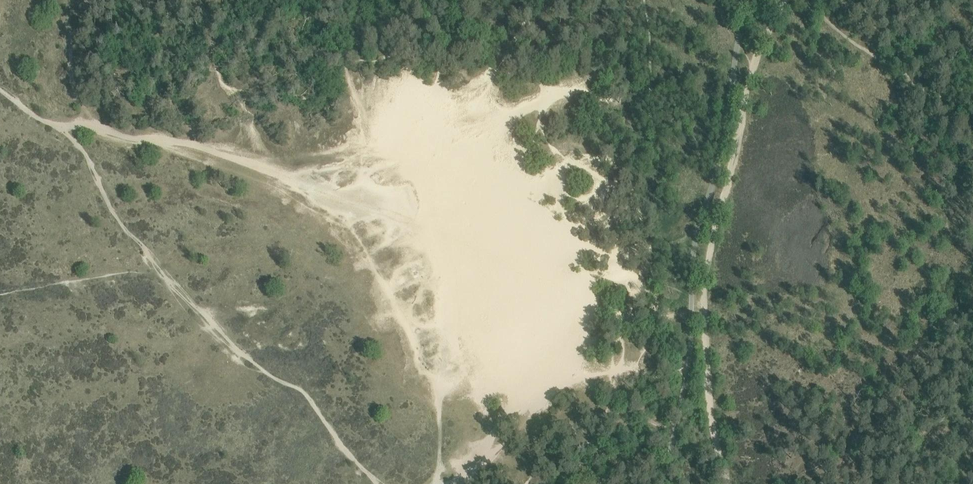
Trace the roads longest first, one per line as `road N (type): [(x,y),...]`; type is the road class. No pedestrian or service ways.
road 1 (track): [(54,126),(230,153),(621,271)]
road 2 (track): [(0,95),(88,153),(116,216),(236,350),(303,392),(383,483)]
road 3 (track): [(785,0),(753,67),(711,247),(707,389),(727,483)]

